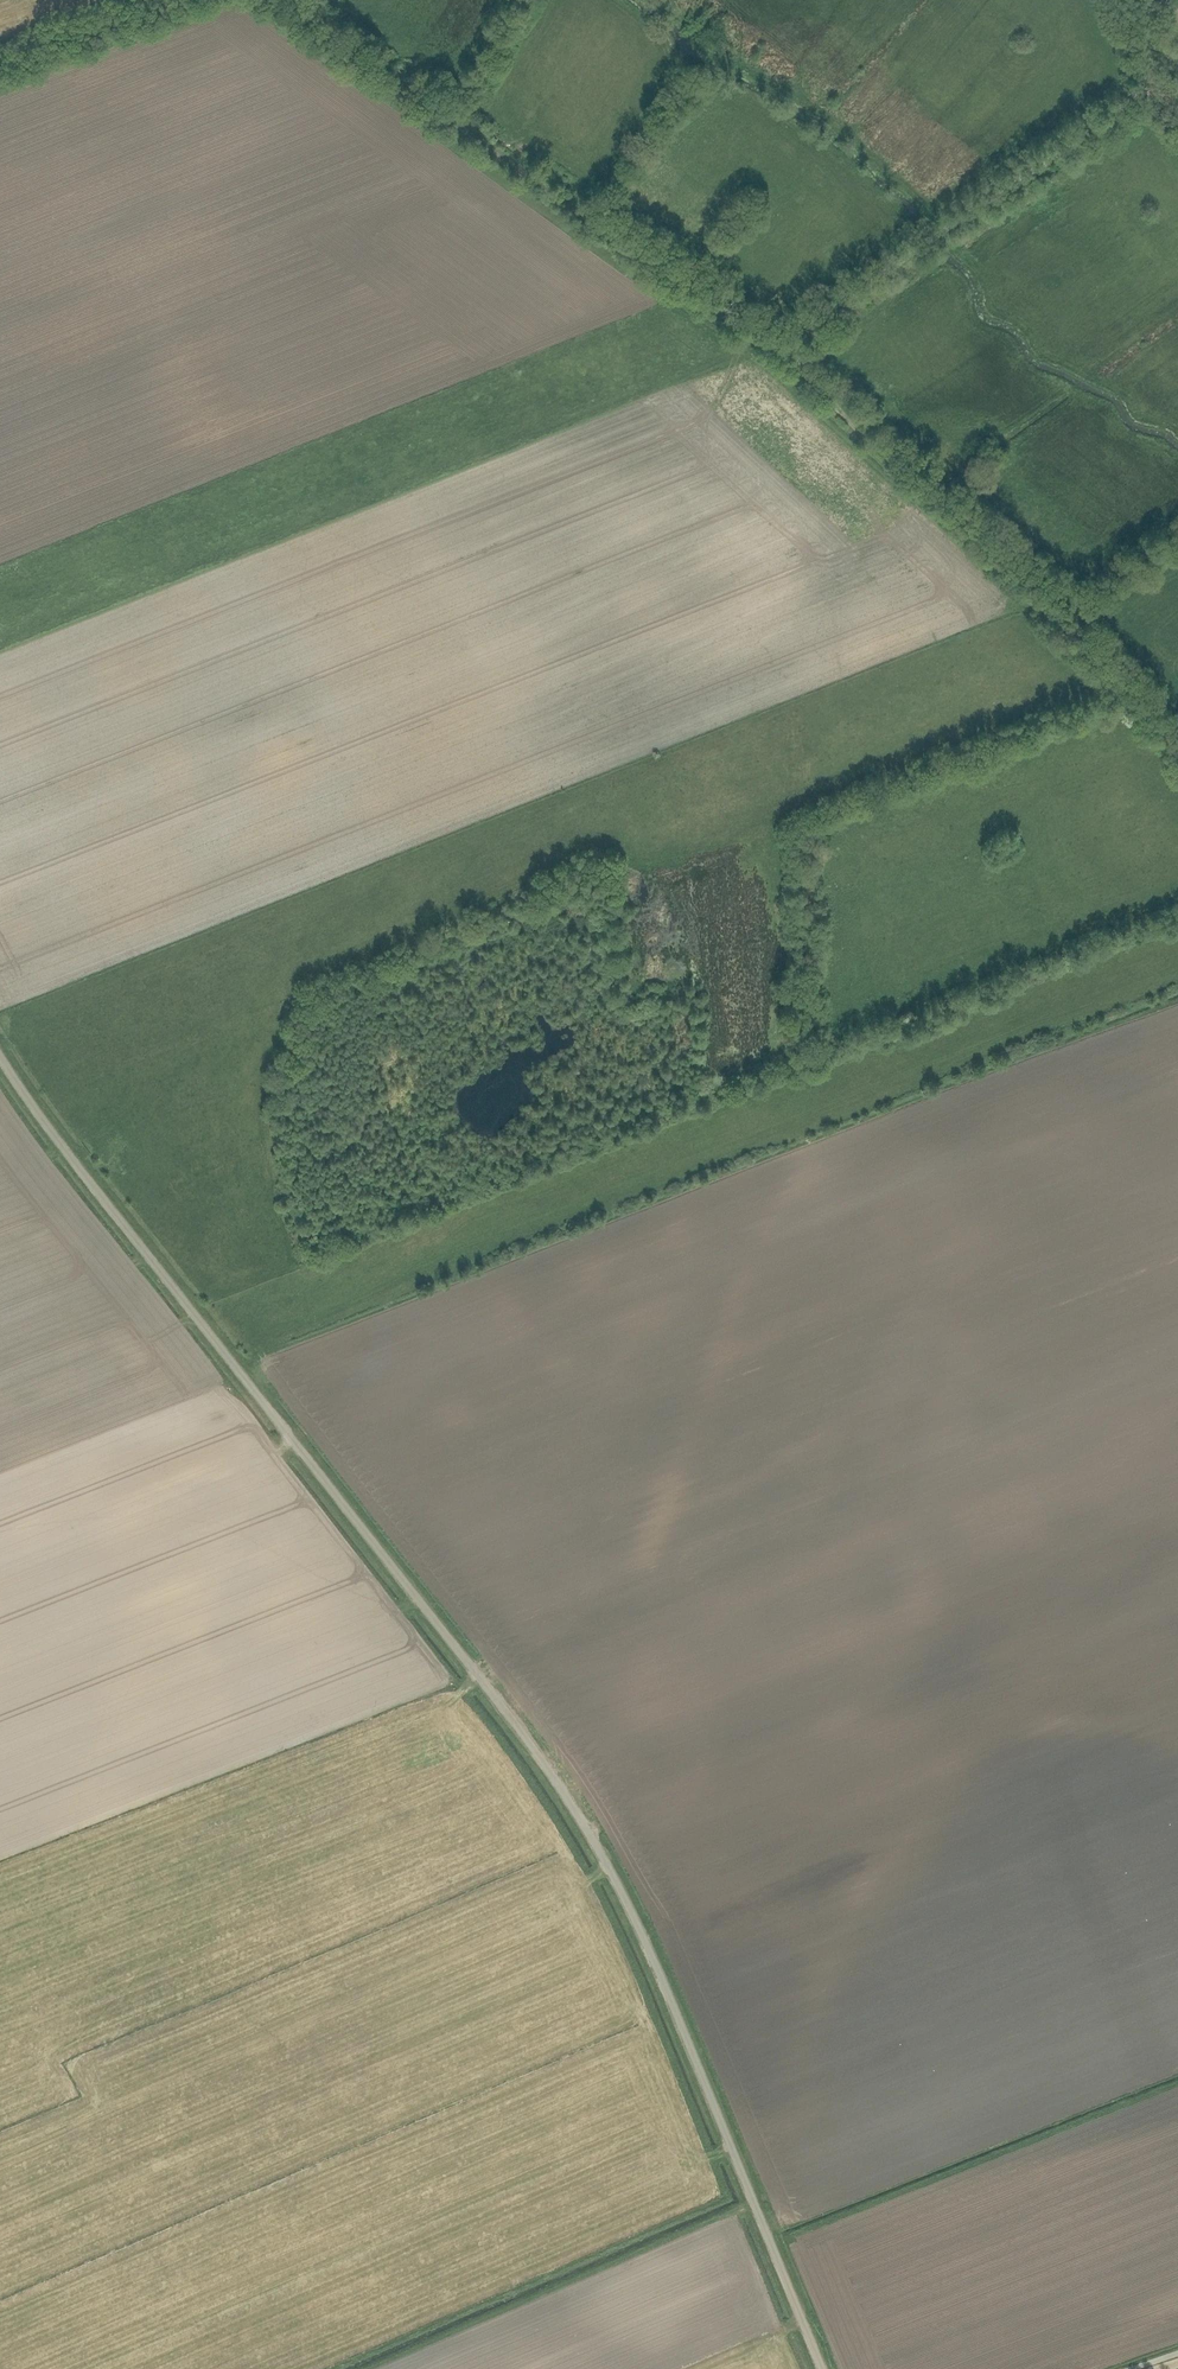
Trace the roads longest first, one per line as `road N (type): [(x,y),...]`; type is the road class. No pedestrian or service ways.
road 1 (unclassified): [(823,2368),(668,1990),(566,1795),(0,1056)]
road 2 (track): [(783,360),(283,0)]
road 3 (track): [(1177,749),(1056,619),(783,360)]
road 4 (track): [(783,360),(937,235),(1079,138),(1150,91),(1177,96)]

